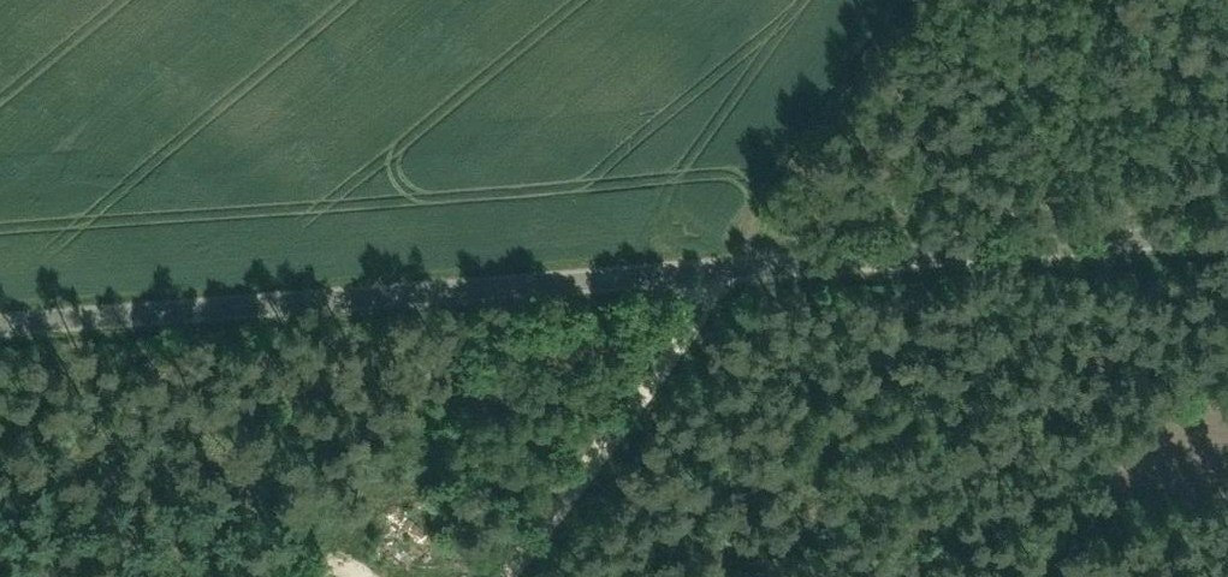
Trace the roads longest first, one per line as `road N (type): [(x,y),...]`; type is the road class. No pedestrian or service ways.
road 1 (unclassified): [(1227,225),(0,320)]
road 2 (track): [(505,576),(725,263)]

